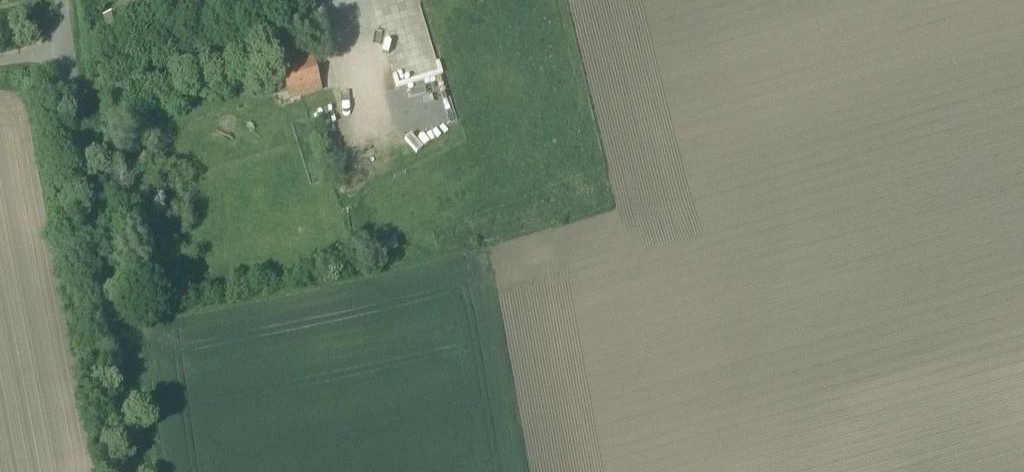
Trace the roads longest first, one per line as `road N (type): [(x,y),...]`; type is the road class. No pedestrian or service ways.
road 1 (unclassified): [(69,55),(133,471)]

